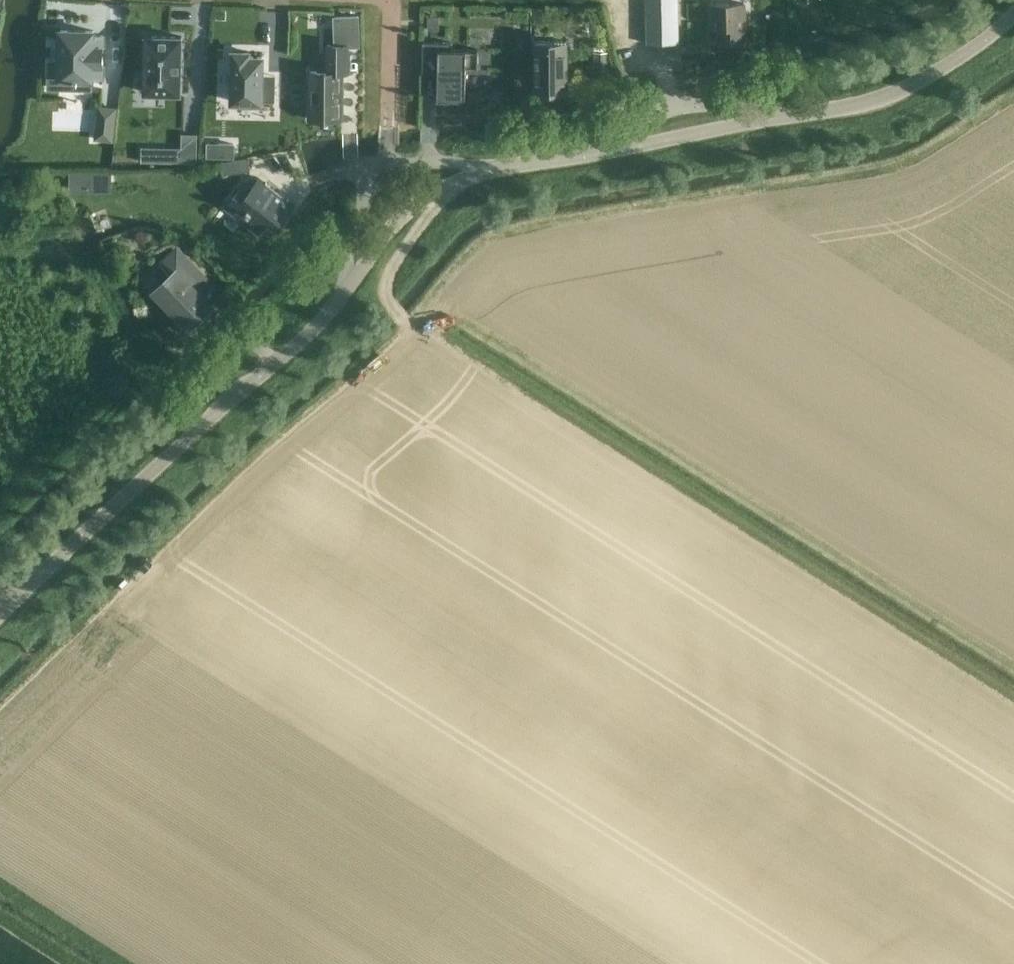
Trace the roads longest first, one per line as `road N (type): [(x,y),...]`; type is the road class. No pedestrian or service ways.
road 1 (residential): [(487,168),(873,101),(965,52),(1013,12)]
road 2 (residential): [(0,620),(280,360),(346,288)]
road 3 (residential): [(487,168),(373,168),(346,288)]
road 4 (residential): [(346,288),(407,212),(487,168)]

